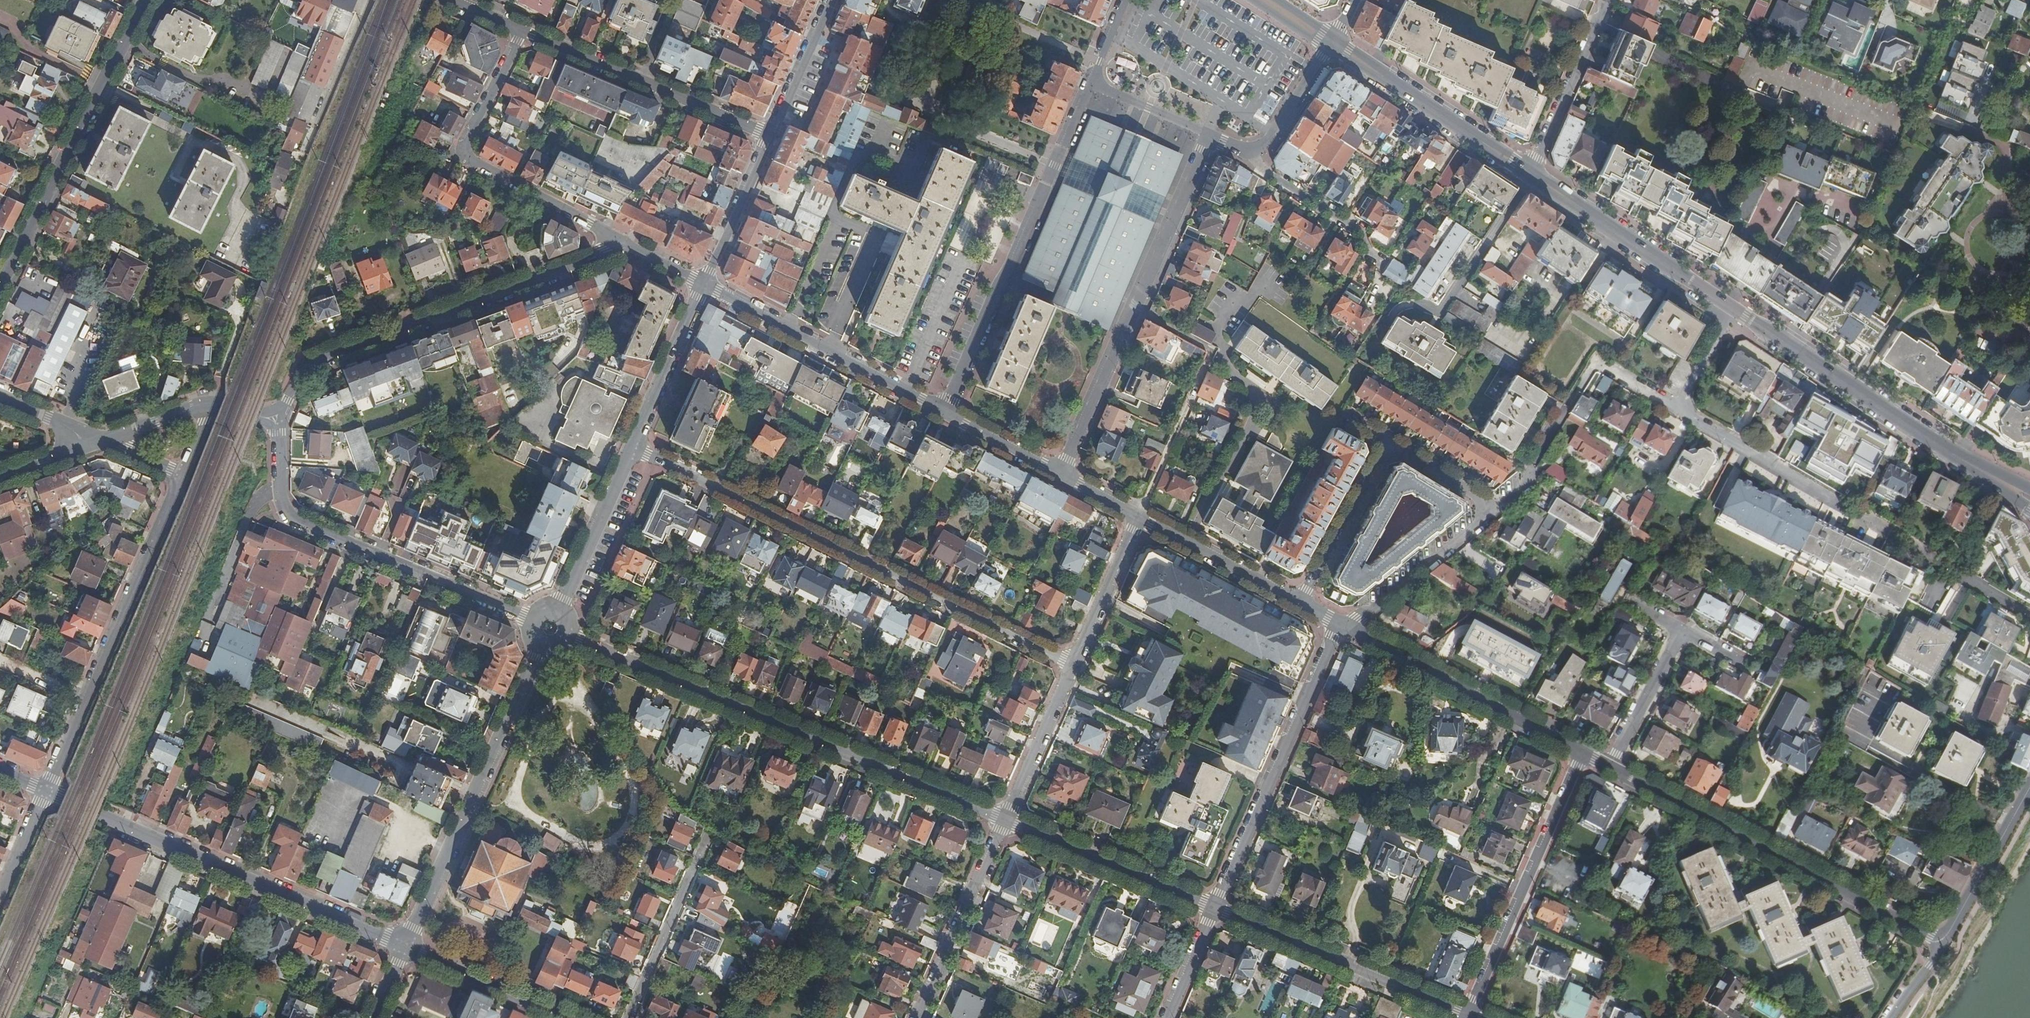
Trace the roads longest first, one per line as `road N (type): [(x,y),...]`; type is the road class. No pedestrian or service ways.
road 1 (residential): [(633,446),(1074,667)]
road 2 (residential): [(1006,819),(568,635)]
road 3 (residential): [(632,244),(317,360),(278,417)]
road 4 (tertiary): [(47,792),(406,947)]
road 5 (residential): [(1942,945),(1609,769)]
road 6 (residential): [(278,417),(280,485),(296,522),(531,620)]
road 7 (residential): [(1092,81),(943,411)]
road 8 (secondary): [(2029,499),(1734,311)]
road 9 (residential): [(47,792),(183,476)]
road 10 (residential): [(632,244),(460,153),(524,30)]
road 11 (tertiary): [(543,647),(406,947)]
road 12 (residential): [(146,0),(0,288)]
road 13 (residential): [(1346,625),(1215,908)]
road 14 (residential): [(1346,625),(1491,509),(1388,443)]
road 15 (residential): [(1467,1015),(1581,754)]
road 16 (residential): [(1215,908),(1467,1015)]
road 17 (residential): [(1139,516),(1213,350),(1134,311)]
road 18 (residential): [(943,411),(706,283)]
road 19 (residential): [(1581,754),(1346,625)]
road 20 (residential): [(771,134),(524,30)]
road 21 (secondary): [(1734,311),(1530,175)]
road 22 (secondary): [(1530,175),(1333,41)]
road 23 (residential): [(1006,819),(1215,908)]
road 24 (residential): [(919,1017),(1006,819)]
road 25 (residential): [(1134,311),(1209,133)]
road 26 (residential): [(1530,175),(1607,0)]
road 27 (residential): [(2029,615),(1866,517)]
road 28 (residential): [(1678,410),(1842,505)]
road 29 (residential): [(1301,603),(1139,516)]
road 30 (residential): [(1388,443),(1301,603)]
road 31 (tertiary): [(560,611),(633,446)]
road 32 (tertiary): [(633,446),(706,283)]
road 33 (residential): [(1059,473),(1134,311)]
road 34 (residential): [(1942,945),(2029,790)]
road 35 (residential): [(406,947),(568,1017)]
road 36 (residential): [(1383,257),(1361,231),(1267,171),(1252,153)]
road 37 (residential): [(1006,819),(1074,667)]
road 38 (residential): [(1074,667),(1139,516)]
road 39 (tertiary): [(706,283),(771,134)]
road 40 (residential): [(1682,631),(1609,769)]
road 41 (tertiary): [(771,134),(833,0)]
road 42 (residential): [(1252,153),(1267,146),(1333,41)]
road 43 (residential): [(1059,473),(943,411)]
road 44 (residential): [(1092,81),(1209,133)]

